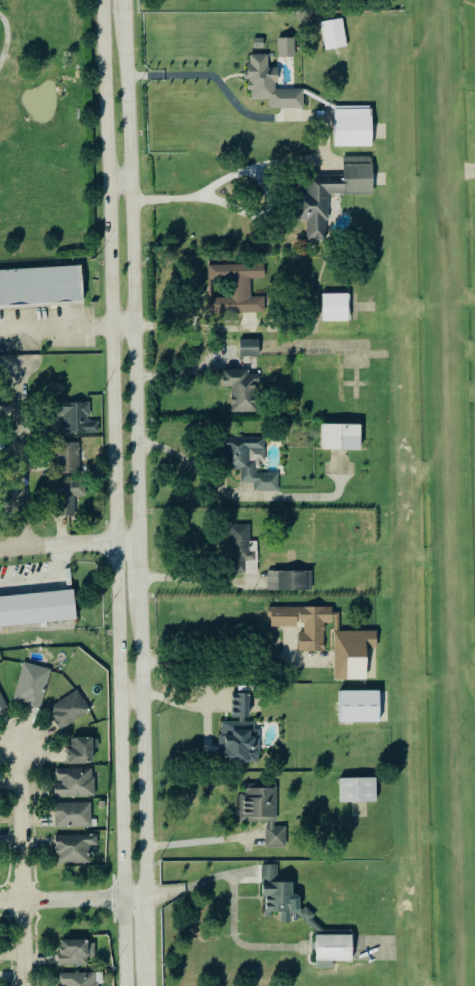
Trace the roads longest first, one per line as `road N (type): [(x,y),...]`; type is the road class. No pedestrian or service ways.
road 1 (tertiary): [(146,985),(124,0)]
road 2 (tertiary): [(104,0),(124,985)]
road 3 (residential): [(23,985),(17,746)]
road 4 (residential): [(20,548),(17,350)]
road 5 (residential): [(0,902),(144,898)]
road 6 (residential): [(138,543),(0,551)]

